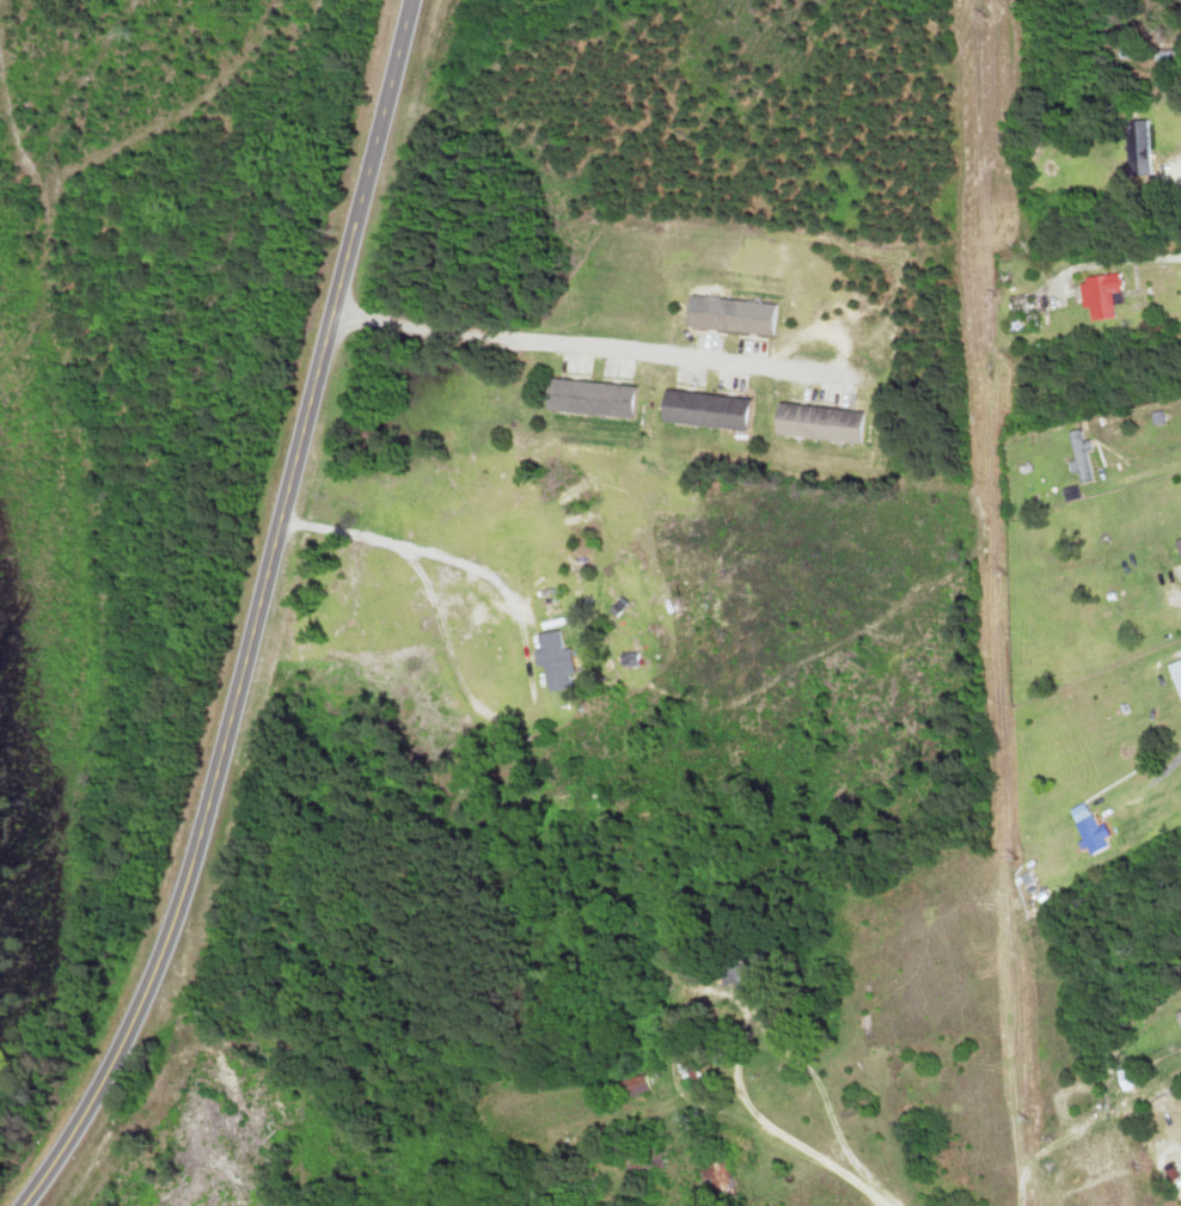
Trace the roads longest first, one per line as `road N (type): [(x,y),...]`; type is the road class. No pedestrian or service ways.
road 1 (trunk): [(26,1205),(127,1040),(190,877),(411,0)]
road 2 (residential): [(332,314),(798,367)]
road 3 (track): [(182,900),(176,1069)]
road 4 (track): [(176,1069),(118,1134),(56,1163)]

